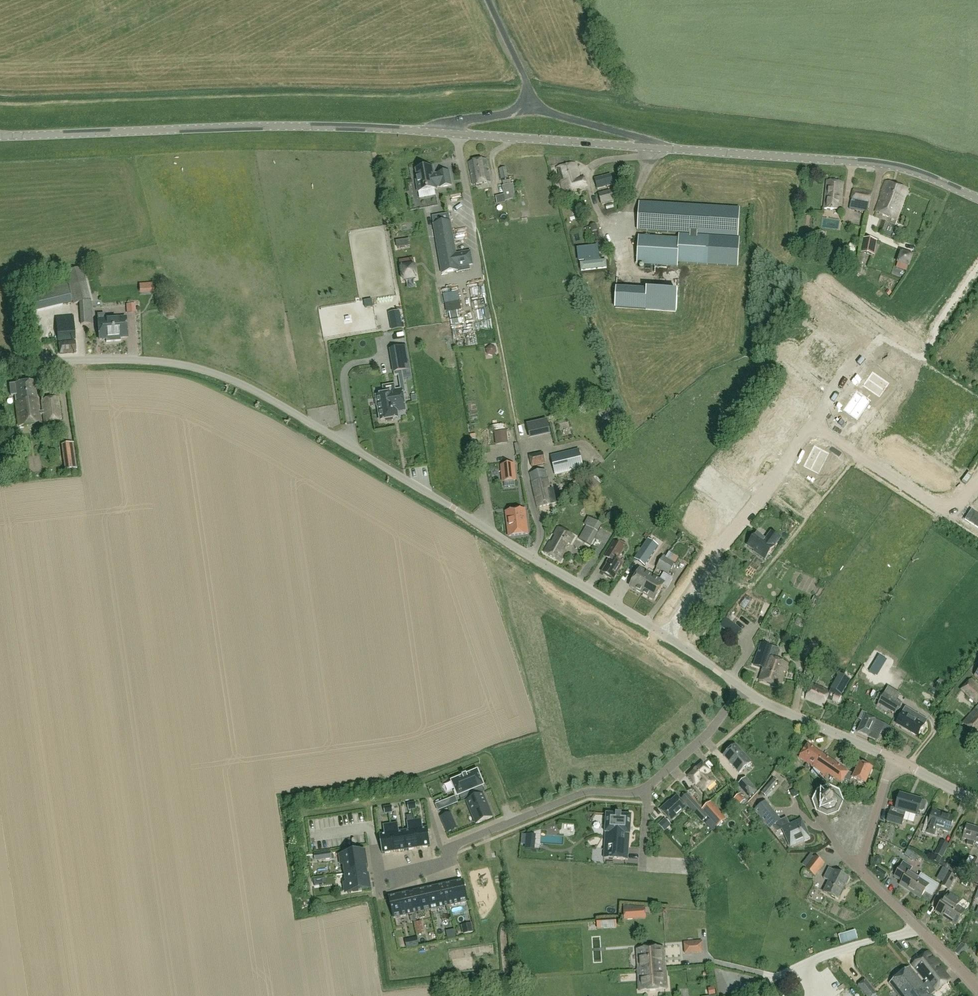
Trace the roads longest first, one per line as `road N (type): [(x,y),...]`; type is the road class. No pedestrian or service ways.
road 1 (tertiary): [(660,633),(219,375),(143,360),(0,365)]
road 2 (residential): [(311,835),(372,827),(379,878),(446,861),(443,850),(579,794),(647,788),(743,688)]
road 3 (tertiary): [(0,136),(399,130)]
road 4 (residential): [(660,633),(880,343)]
road 5 (tertiary): [(652,148),(881,164),(977,198)]
road 6 (tertiary): [(444,134),(652,148)]
road 7 (residential): [(977,991),(860,871)]
road 8 (tertiary): [(892,759),(743,688)]
road 9 (unclassified): [(652,148),(641,137),(533,111)]

